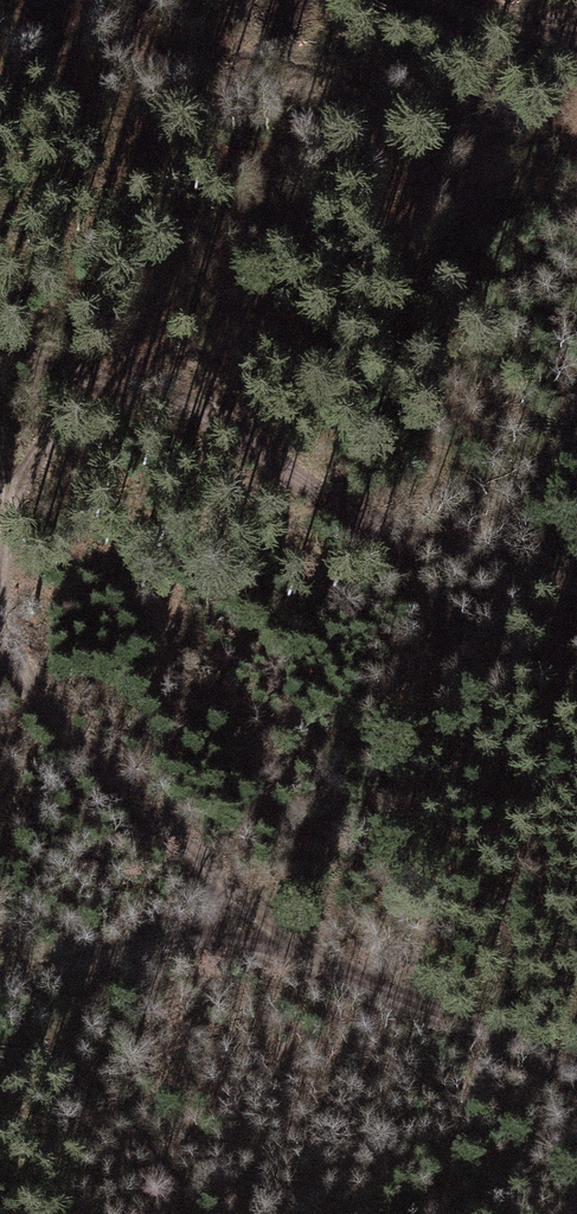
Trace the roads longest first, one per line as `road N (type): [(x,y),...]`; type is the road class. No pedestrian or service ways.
road 1 (track): [(0,345),(142,383),(386,538),(467,566),(576,587)]
road 2 (track): [(280,946),(196,852),(91,759),(11,638),(1,561),(16,458),(0,433)]
road 3 (track): [(576,1060),(280,946),(178,937),(0,988)]
road 4 (track): [(16,458),(142,383)]
road 5 (track): [(576,42),(444,0)]

